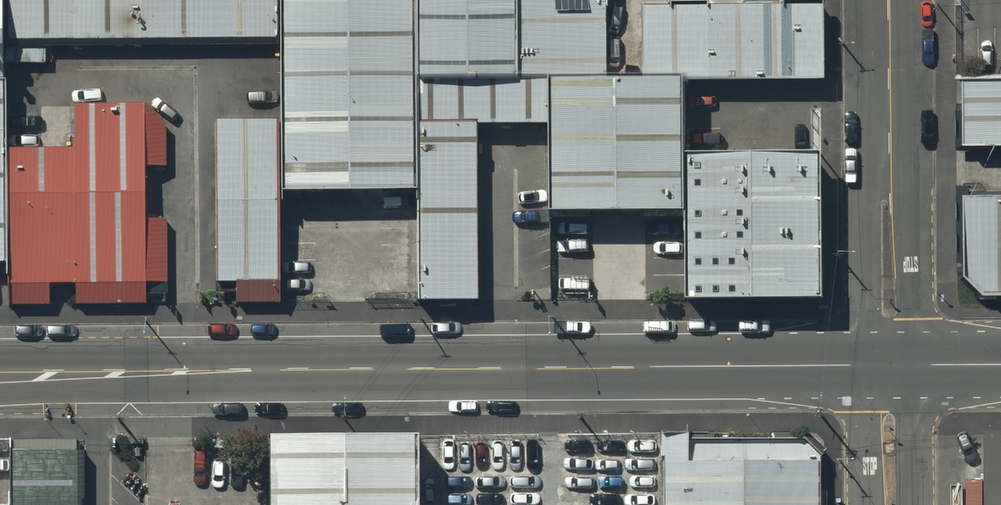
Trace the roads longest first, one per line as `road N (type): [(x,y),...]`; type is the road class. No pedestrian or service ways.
road 1 (tertiary): [(0,372),(892,365)]
road 2 (residential): [(889,0),(892,365)]
road 3 (residential): [(892,365),(893,504)]

